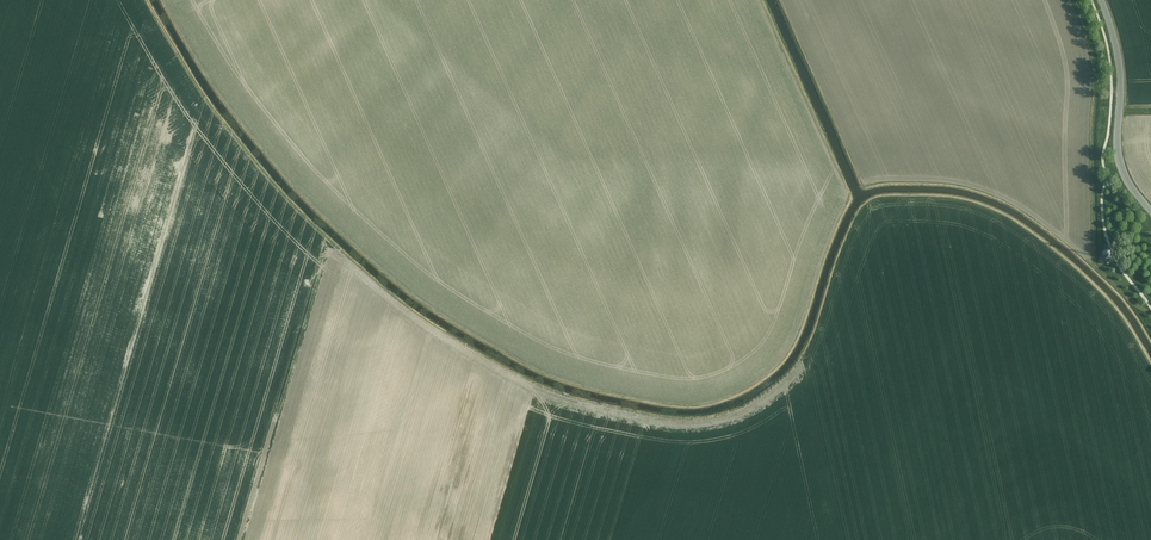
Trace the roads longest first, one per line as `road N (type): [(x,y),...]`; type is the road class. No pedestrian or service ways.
road 1 (tertiary): [(1150,211),(1119,158),(1119,53),(1101,0)]

